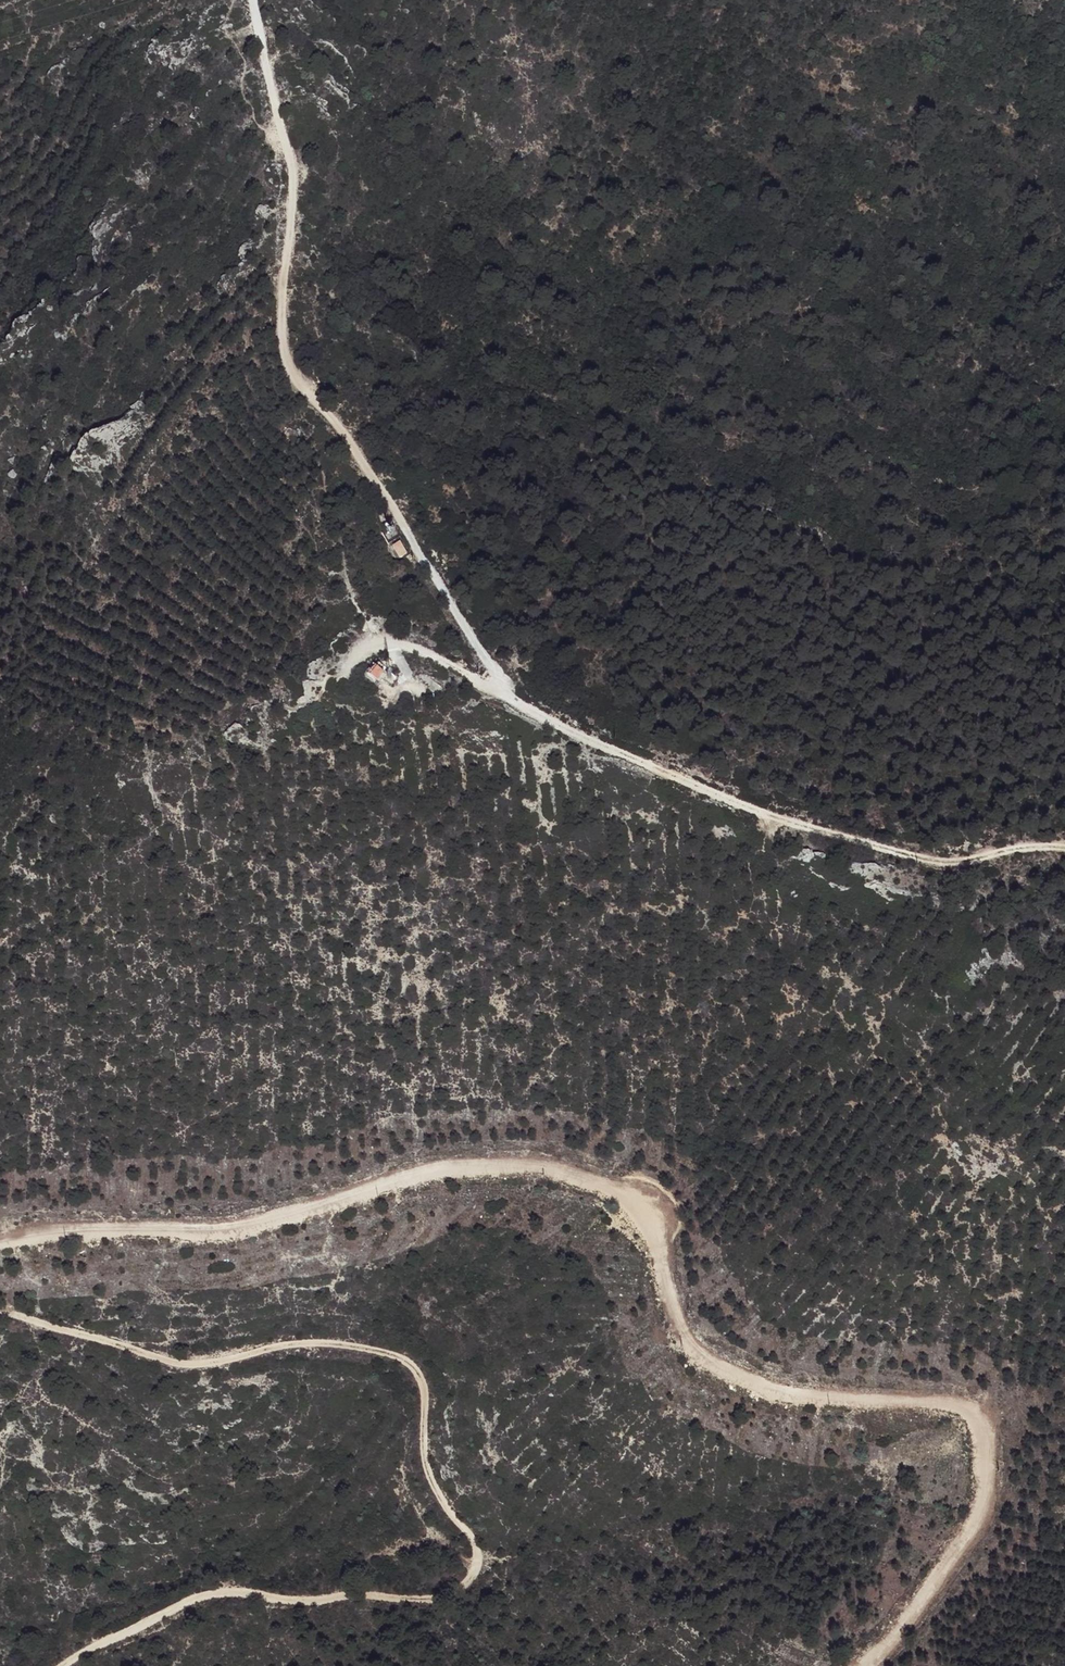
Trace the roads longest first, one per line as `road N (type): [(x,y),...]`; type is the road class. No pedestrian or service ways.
road 1 (track): [(859,1665),(939,1585),(985,1512),(993,1440),(972,1411),(930,1400),(797,1394),(740,1378),(699,1354),(672,1292),(659,1222),(626,1190),(568,1169),(466,1160),(248,1223),(0,1237)]
road 2 (track): [(72,1665),(99,1644),(222,1593),(448,1599),(478,1572),(476,1540),(427,1474),(425,1383),(411,1358),(317,1344),(198,1364),(0,1313)]
road 3 (track): [(535,713),(395,643),(367,647),(350,668)]

